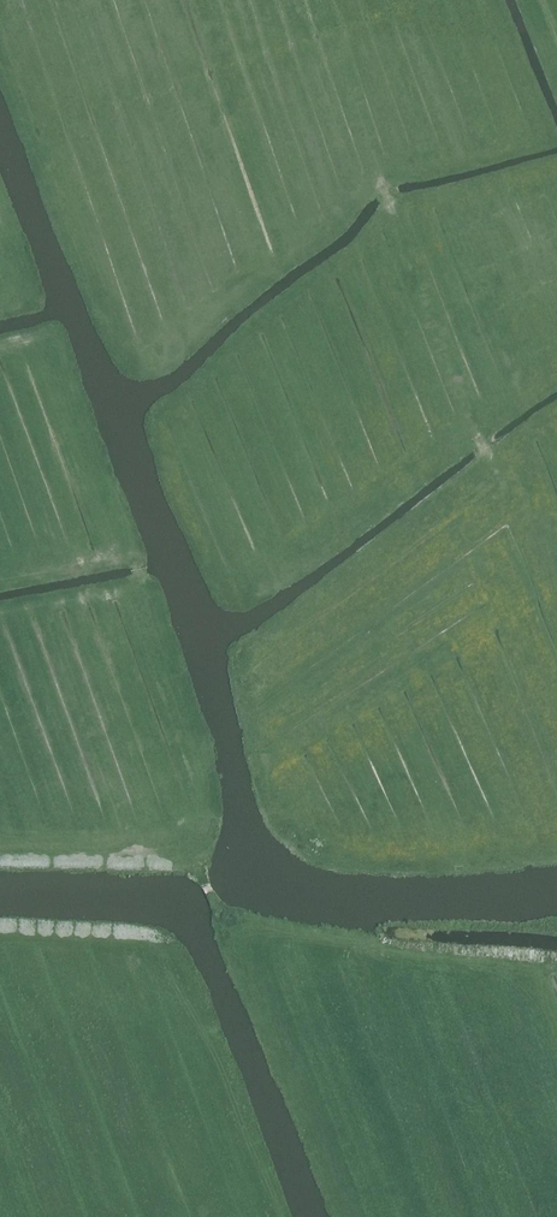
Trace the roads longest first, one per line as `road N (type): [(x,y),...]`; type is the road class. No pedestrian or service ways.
road 1 (track): [(227,921),(192,856),(152,838),(0,837)]

